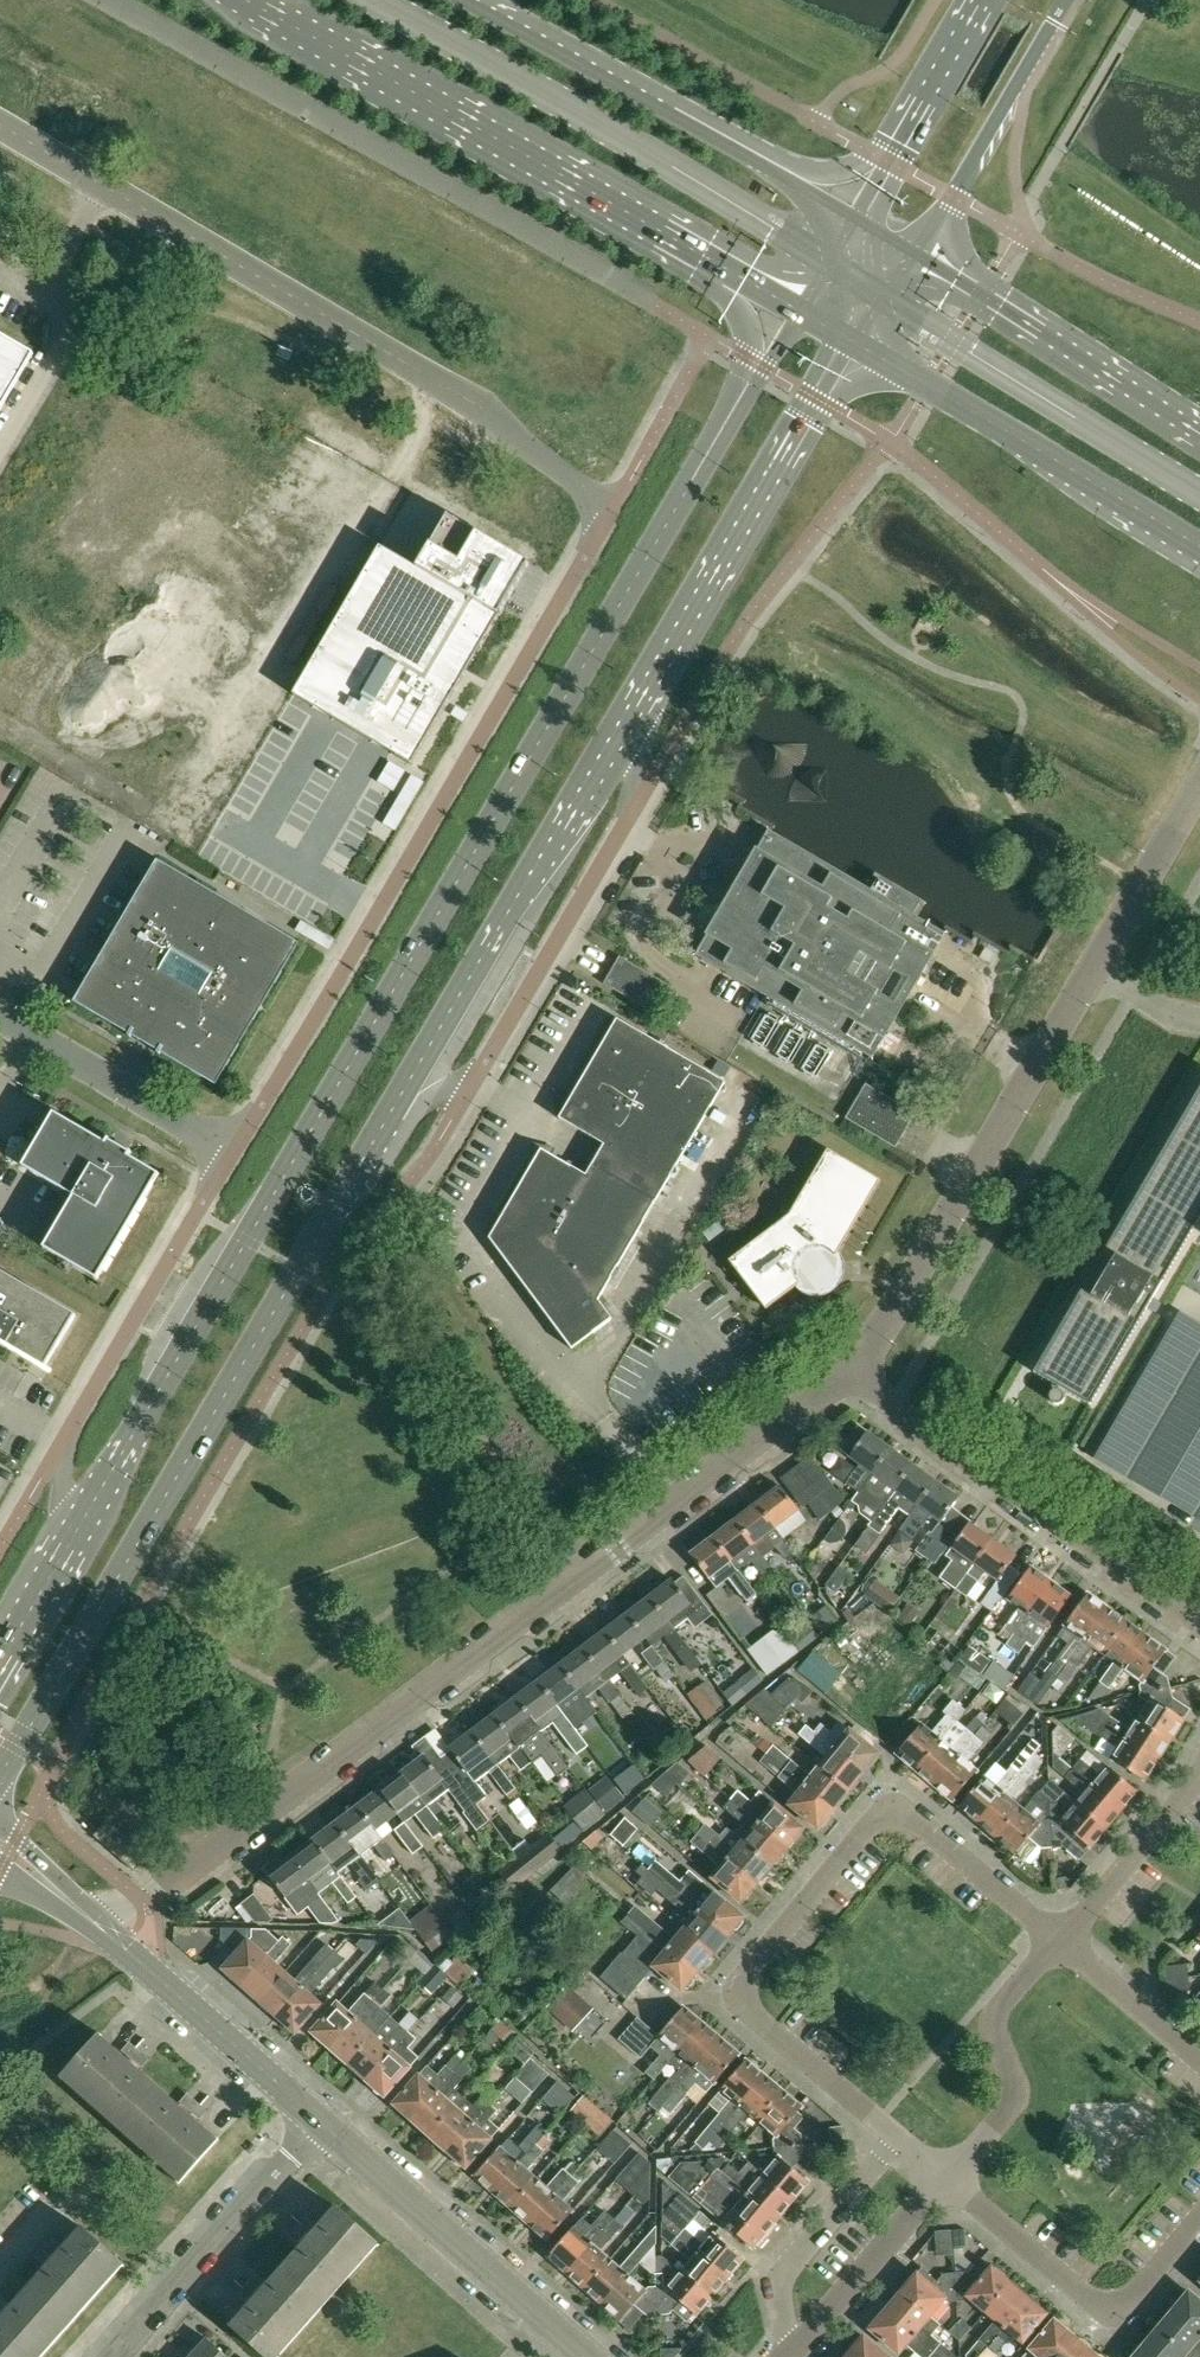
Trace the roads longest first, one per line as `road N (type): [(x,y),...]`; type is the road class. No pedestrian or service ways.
road 1 (primary): [(801,311),(760,364),(247,1241),(137,1445),(69,1535),(0,1650)]
road 2 (residential): [(859,1361),(670,1504),(654,1525),(105,1931)]
road 3 (primary): [(0,1776),(386,1124)]
road 4 (unclassified): [(610,514),(235,1148)]
road 5 (unclassified): [(859,1361),(1199,786)]
road 6 (residential): [(1060,1944),(909,1828),(881,1828),(743,1986),(747,2011),(893,2138)]
road 7 (primary): [(246,0),(801,311)]
road 8 (unclassified): [(610,514),(478,407),(103,187)]
road 9 (primary): [(386,1124),(633,714)]
road 10 (residential): [(1199,1629),(892,1406),(859,1361)]
road 11 (primary): [(633,714),(706,607),(804,423),(825,405),(860,346)]
road 12 (unclassified): [(474,1087),(631,817),(633,714)]
road 13 (primary): [(860,346),(1199,549)]
road 14 (primary): [(898,144),(852,166),(810,170),(612,64),(552,45)]
road 15 (tertiary): [(594,2356),(320,2112)]
road 16 (unclassified): [(235,1148),(59,1452)]
road 17 (primary): [(856,218),(552,45)]
road 18 (primary): [(1199,434),(915,254)]
road 19 (residential): [(947,2184),(1116,2311),(1199,2223)]
road 20 (residential): [(108,2356),(320,2112)]
road 21 (residential): [(915,254),(1067,0)]
road 22 (residential): [(947,2184),(1013,2105),(1001,2009),(1060,1944)]
road 23 (tertiary): [(320,2112),(105,1931)]
road 24 (unclassified): [(235,1148),(0,1012)]
road 25 (residential): [(801,2350),(780,2285),(785,2263),(893,2138)]
road 26 (residential): [(801,2350),(947,2184)]
road 27 (residential): [(1060,1944),(1199,1774)]
road 28 (residential): [(1199,2062),(1060,1944)]
road 29 (residential): [(985,0),(898,144)]
road 30 (tertiary): [(105,1931),(0,1822)]
road 31 (tertiary): [(0,1865),(105,1931)]

